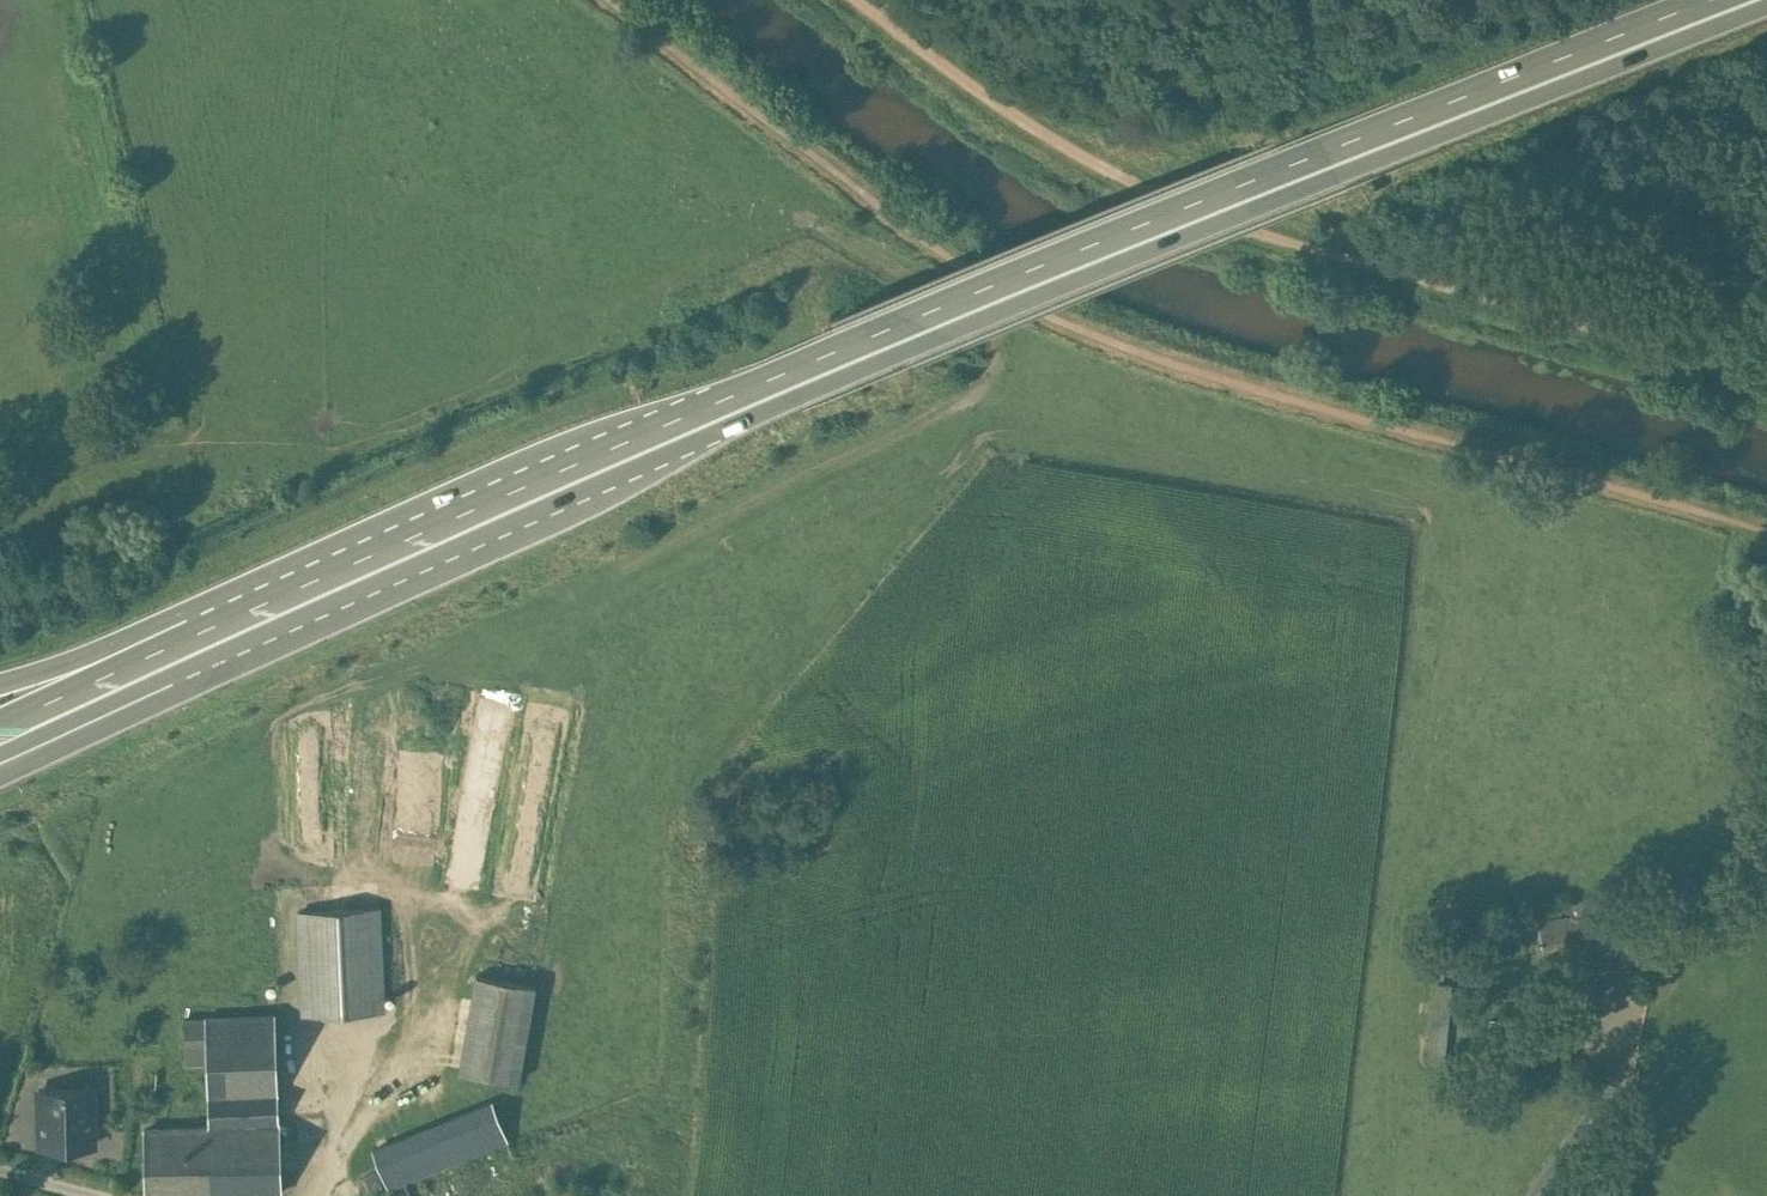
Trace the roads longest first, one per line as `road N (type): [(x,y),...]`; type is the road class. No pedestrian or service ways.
road 1 (trunk): [(199,661),(847,366),(1766,3)]
road 2 (trunk): [(1699,0),(665,413),(227,610)]
road 3 (trunk): [(227,610),(0,713)]
road 4 (trunk): [(227,610),(0,675)]
road 5 (trunk): [(0,771),(199,661)]
road 6 (trunk): [(0,753),(199,661)]

